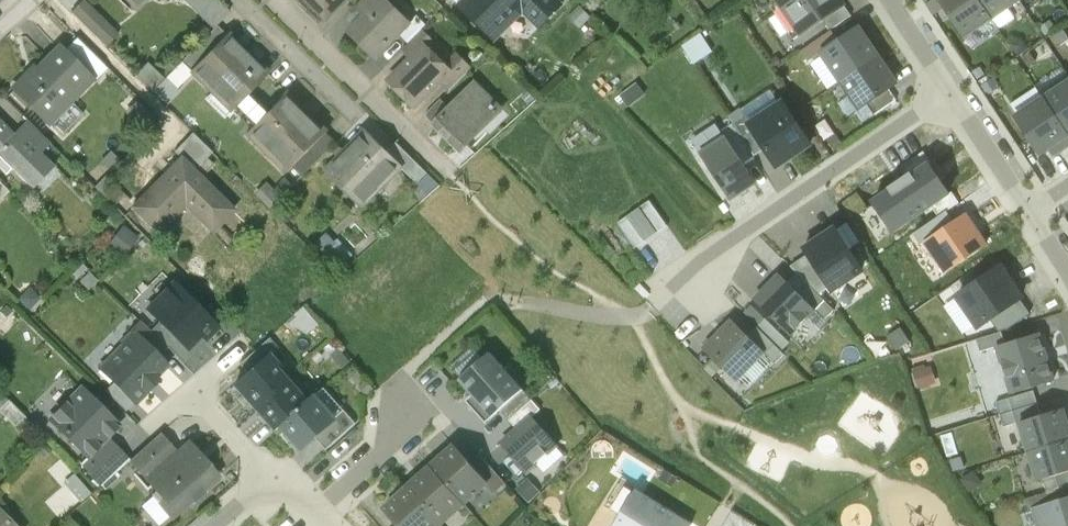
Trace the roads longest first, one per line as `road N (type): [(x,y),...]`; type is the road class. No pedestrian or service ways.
road 1 (residential): [(951,95),(703,261),(649,312)]
road 2 (residential): [(445,169),(276,0)]
road 3 (residential): [(487,302),(406,373),(394,444)]
road 4 (residential): [(951,95),(1027,208)]
road 5 (residential): [(394,444),(443,401),(488,452)]

